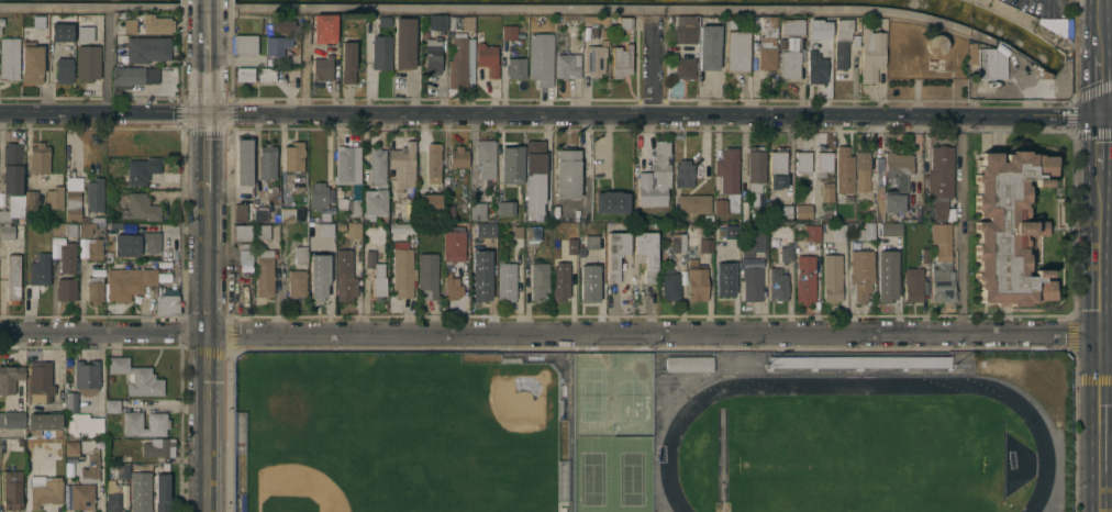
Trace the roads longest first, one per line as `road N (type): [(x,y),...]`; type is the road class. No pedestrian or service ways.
road 1 (residential): [(0,333),(1100,338)]
road 2 (tertiary): [(0,111),(1099,114)]
road 3 (secondary): [(205,192),(205,511)]
road 4 (primary): [(1100,338),(1099,114)]
road 5 (primary): [(1099,511),(1101,367)]

